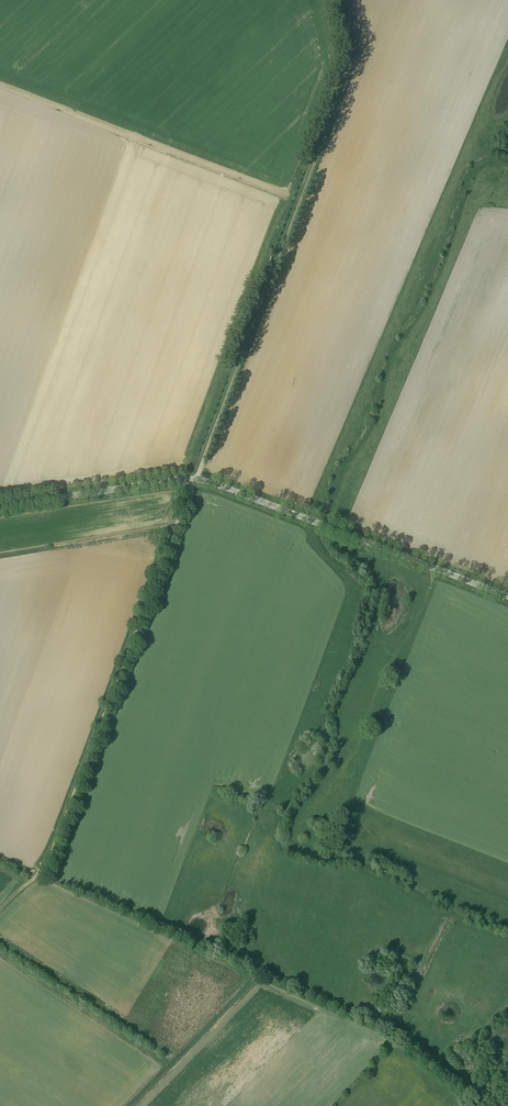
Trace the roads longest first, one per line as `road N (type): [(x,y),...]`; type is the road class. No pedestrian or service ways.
road 1 (track): [(0,908),(47,859),(346,63),(331,0)]
road 2 (unclassified): [(507,596),(194,475),(0,506)]

